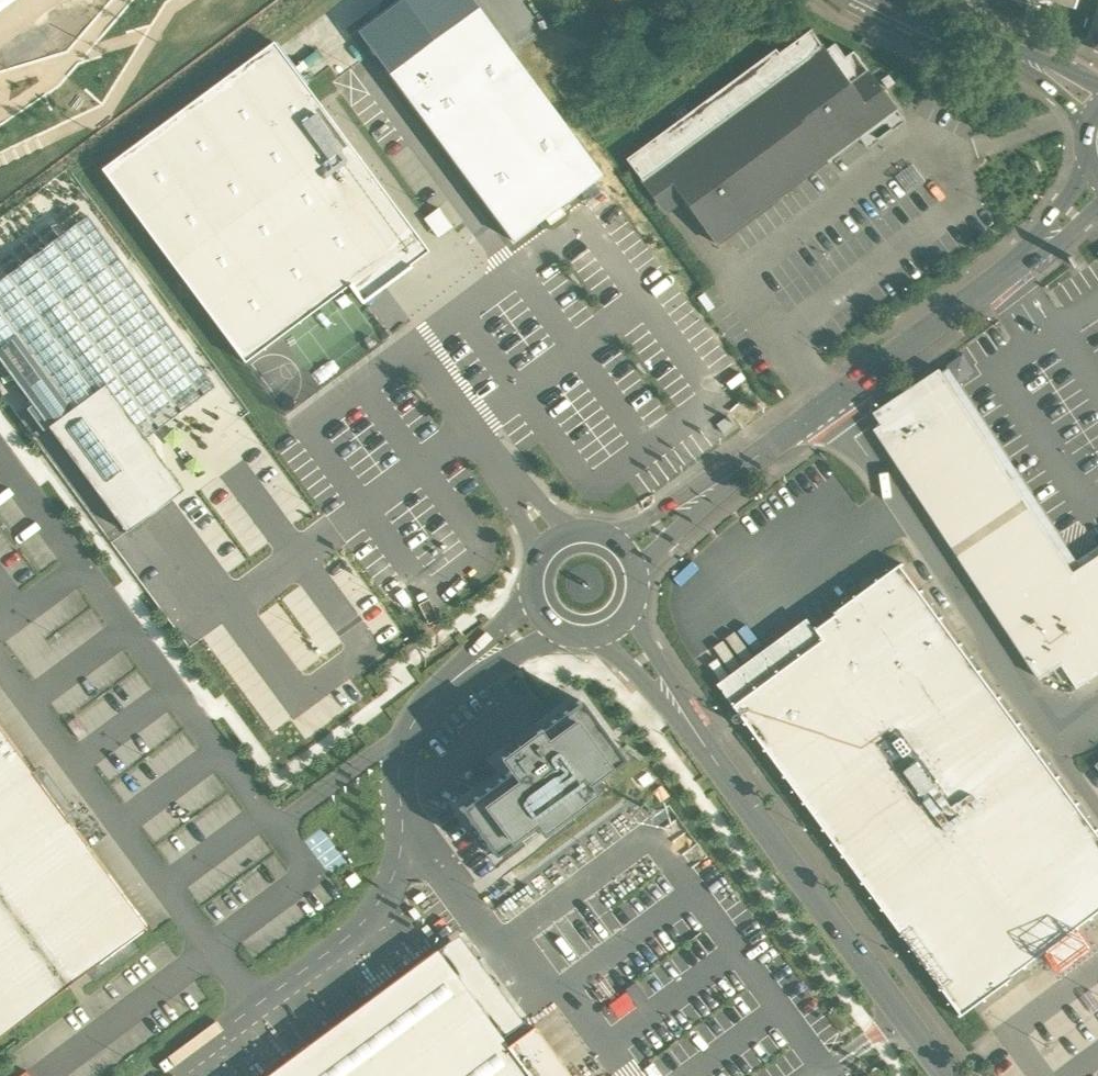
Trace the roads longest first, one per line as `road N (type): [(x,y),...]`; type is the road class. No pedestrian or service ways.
road 1 (unclassified): [(949,1075),(620,627)]
road 2 (residential): [(832,401),(1052,737),(1064,743),(1097,734)]
road 3 (unclassified): [(832,401),(1097,192)]
road 4 (unclassified): [(624,549),(832,401)]
road 5 (unclassified): [(624,549),(591,532),(562,537),(539,557),(531,588),(541,617),(558,633),(590,639),(620,627)]
road 6 (tertiary): [(1097,103),(896,0)]

